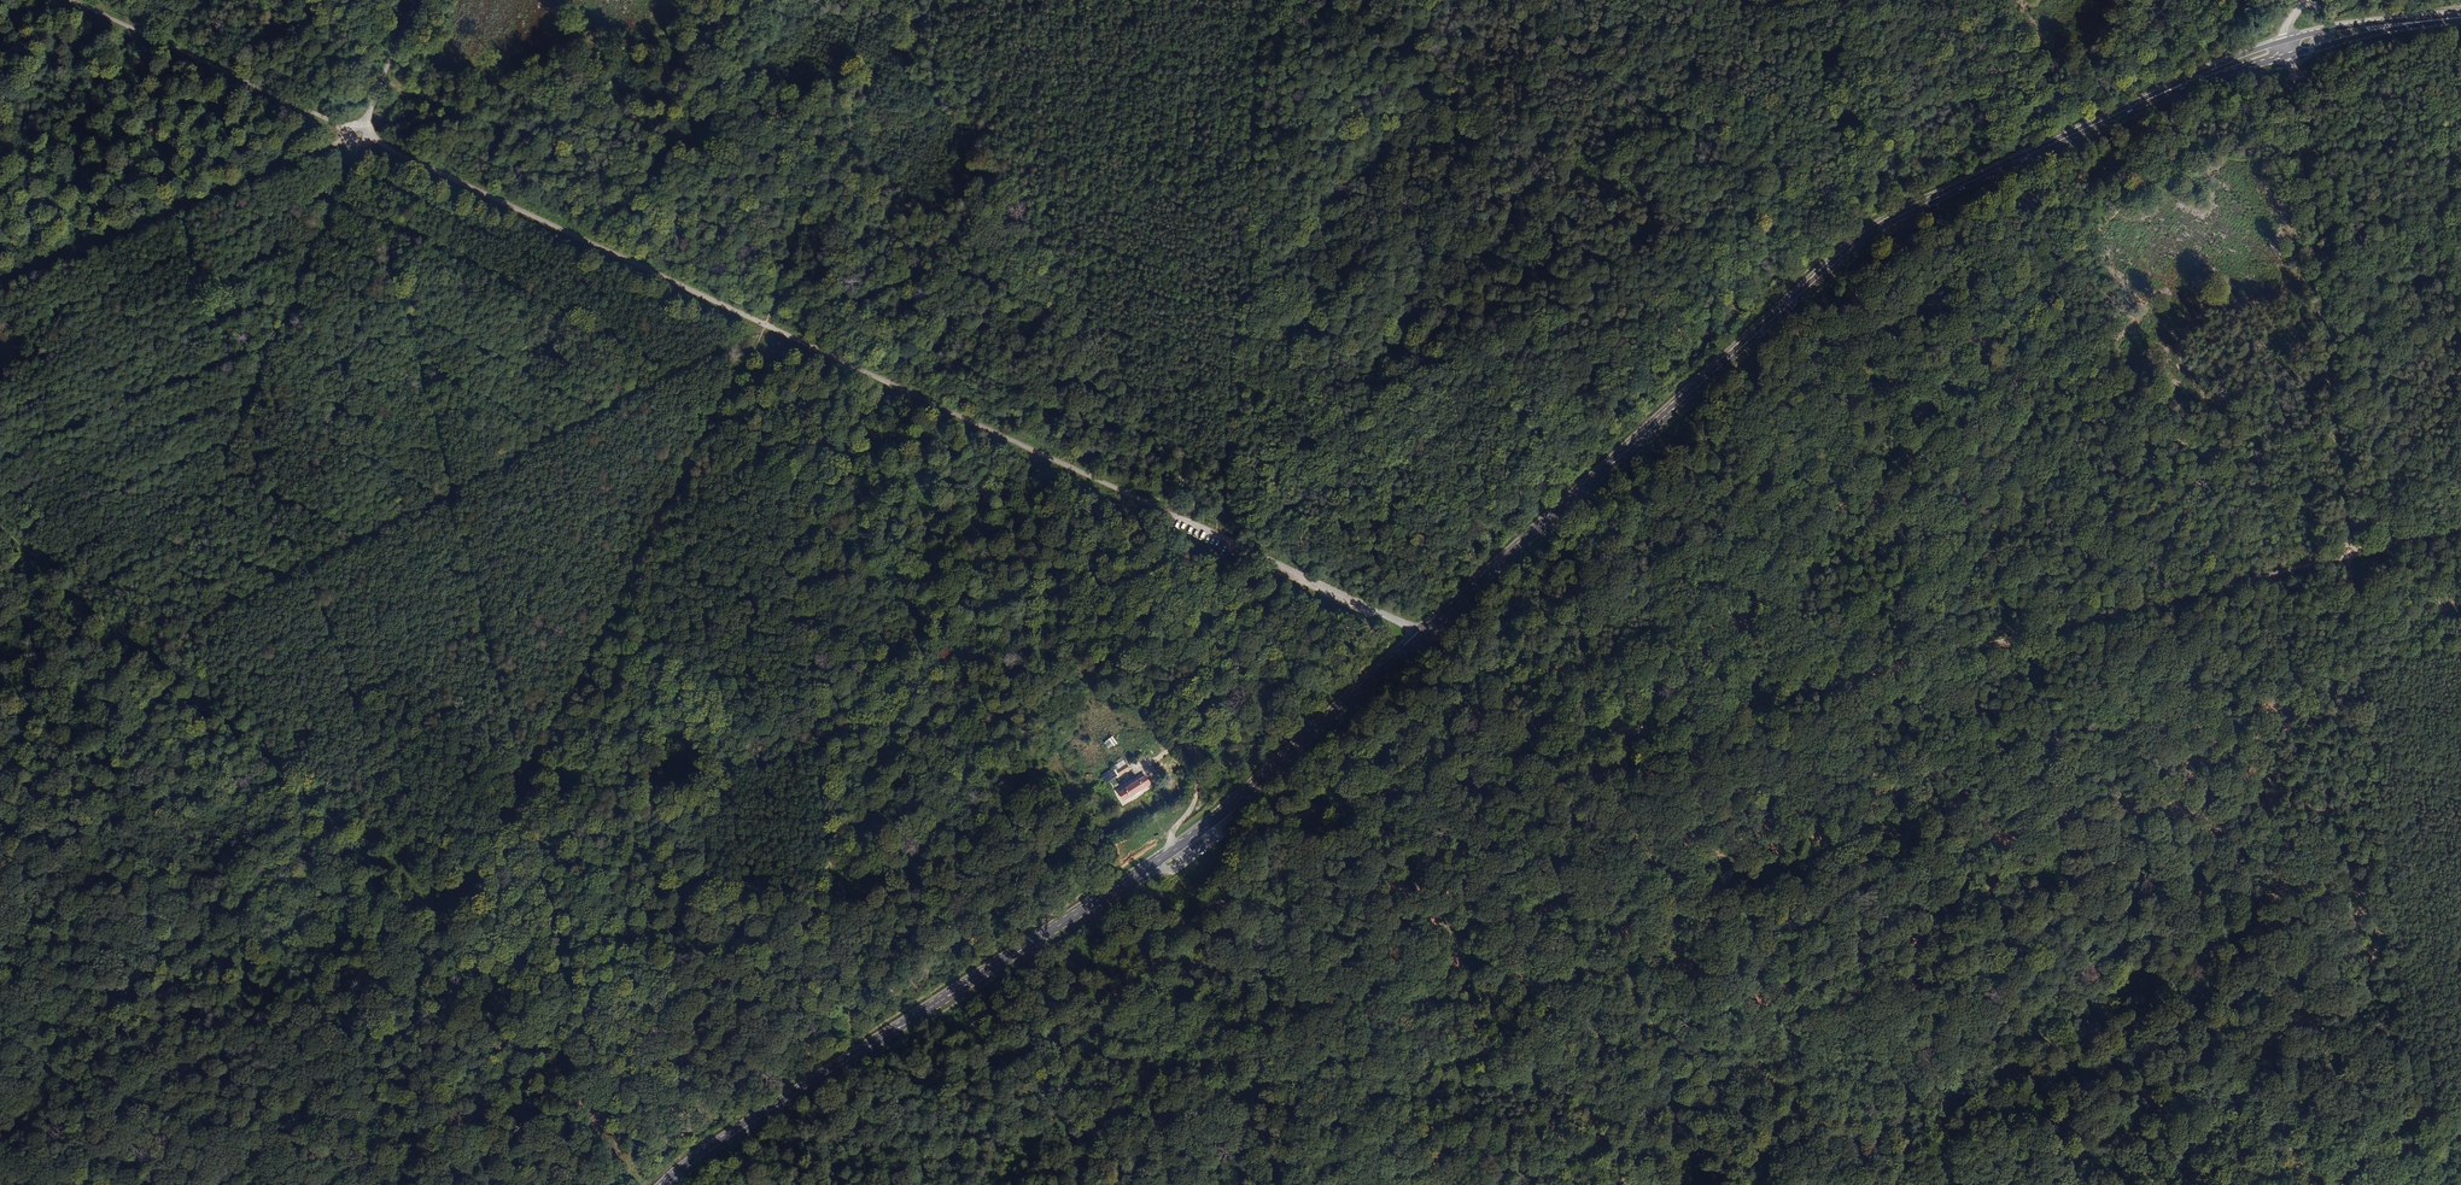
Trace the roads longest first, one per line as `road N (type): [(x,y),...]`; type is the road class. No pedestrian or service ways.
road 1 (primary): [(2170,90),(1860,241),(1335,727),(1165,856),(710,1149),(668,1184)]
road 2 (track): [(359,135),(1218,533)]
road 3 (track): [(1218,533),(1625,730)]
road 4 (track): [(72,0),(359,135)]
road 5 (track): [(1218,533),(1199,746)]
road 6 (primary): [(2289,55),(2444,19)]
road 7 (primary): [(2444,19),(2287,40)]
road 8 (track): [(415,0),(359,135)]
road 9 (primary): [(2287,40),(2170,90)]
road 10 (primary): [(2170,90),(2289,55)]

